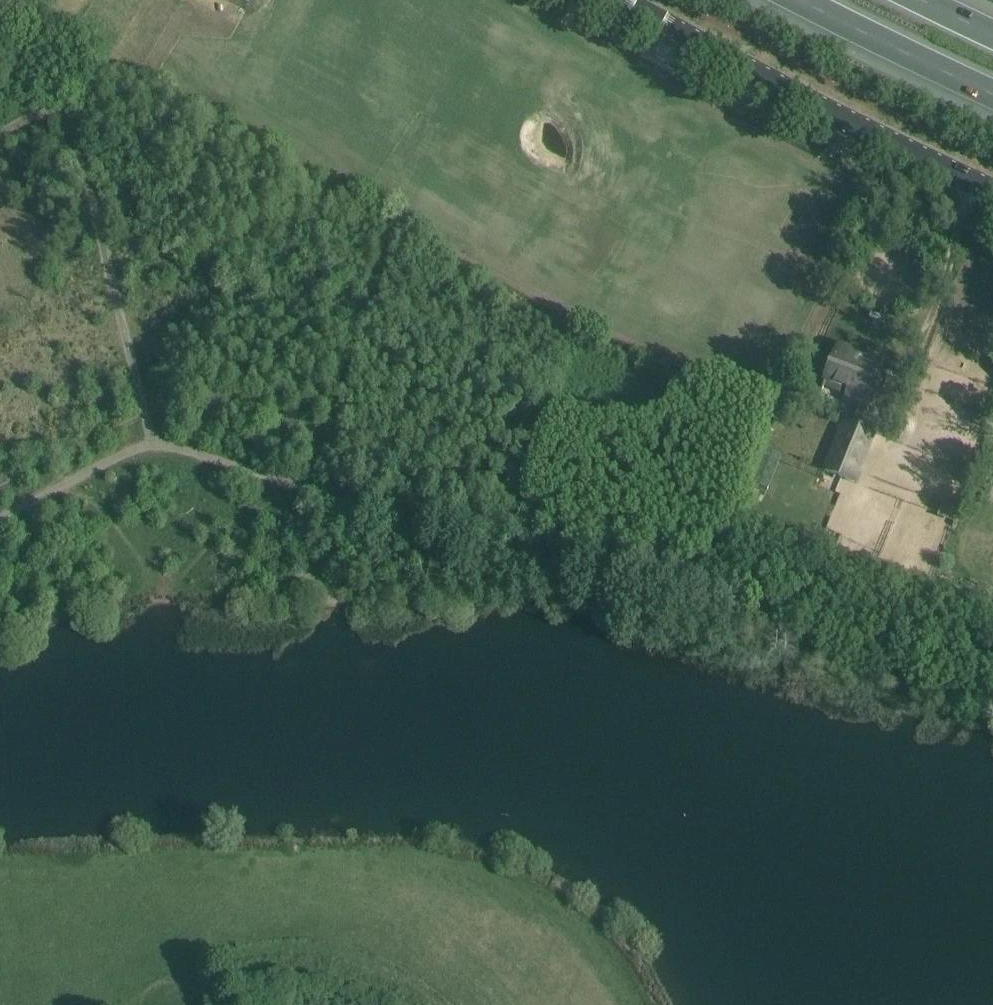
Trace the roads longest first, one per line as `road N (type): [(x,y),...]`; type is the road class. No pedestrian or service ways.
road 1 (tertiary): [(992,179),(649,0)]
road 2 (motorway): [(807,0),(992,90)]

